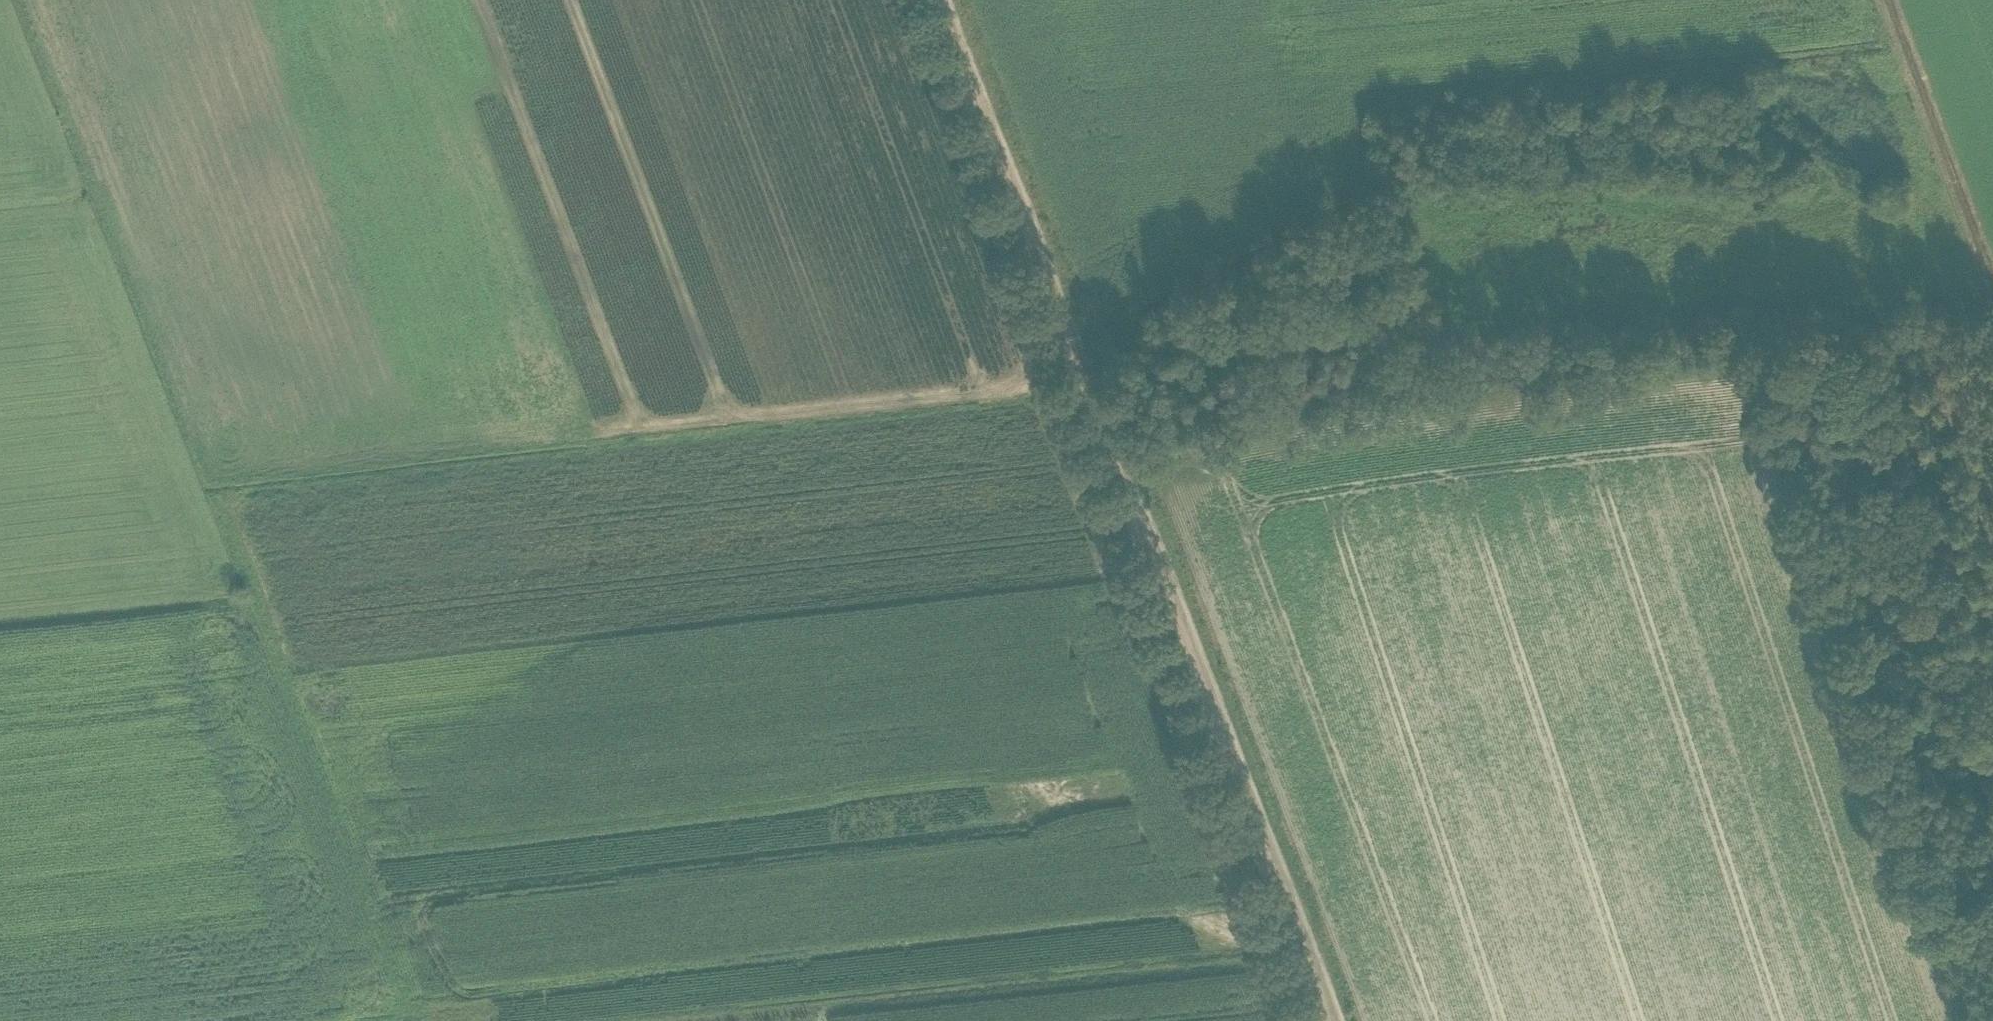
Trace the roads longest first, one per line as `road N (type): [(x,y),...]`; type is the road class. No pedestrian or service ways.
road 1 (track): [(1330,1020),(1085,391)]
road 2 (track): [(1085,391),(935,0)]

